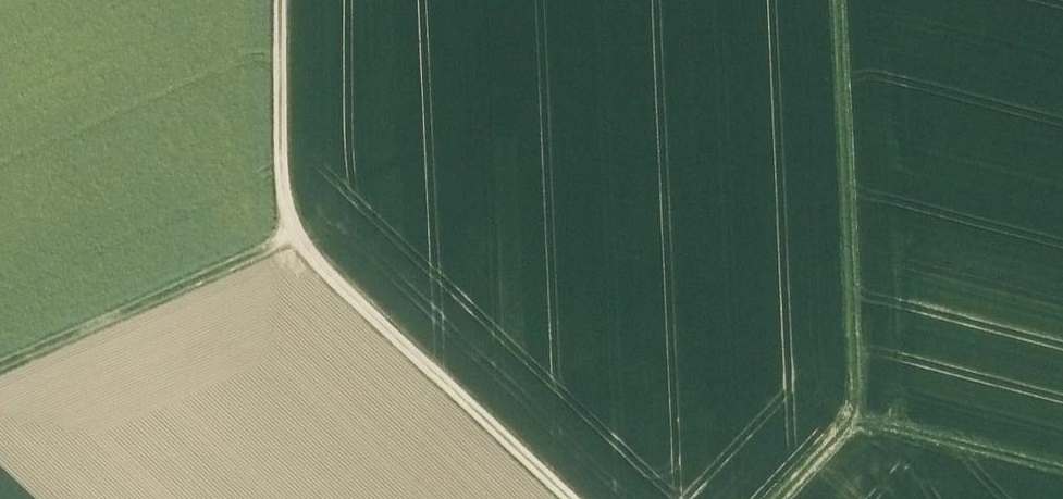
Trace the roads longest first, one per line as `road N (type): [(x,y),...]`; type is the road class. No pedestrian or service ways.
road 1 (track): [(285,0),(292,242),(575,498)]
road 2 (track): [(839,0),(856,415)]
road 3 (track): [(856,415),(1062,469)]

